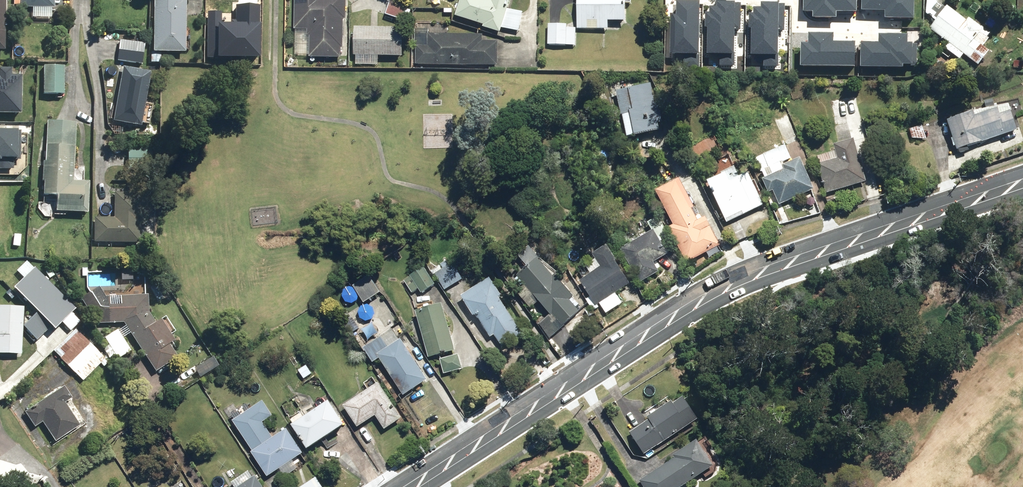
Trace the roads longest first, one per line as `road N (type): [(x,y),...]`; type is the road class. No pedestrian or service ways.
road 1 (tertiary): [(1022,182),(717,291),(410,486)]

